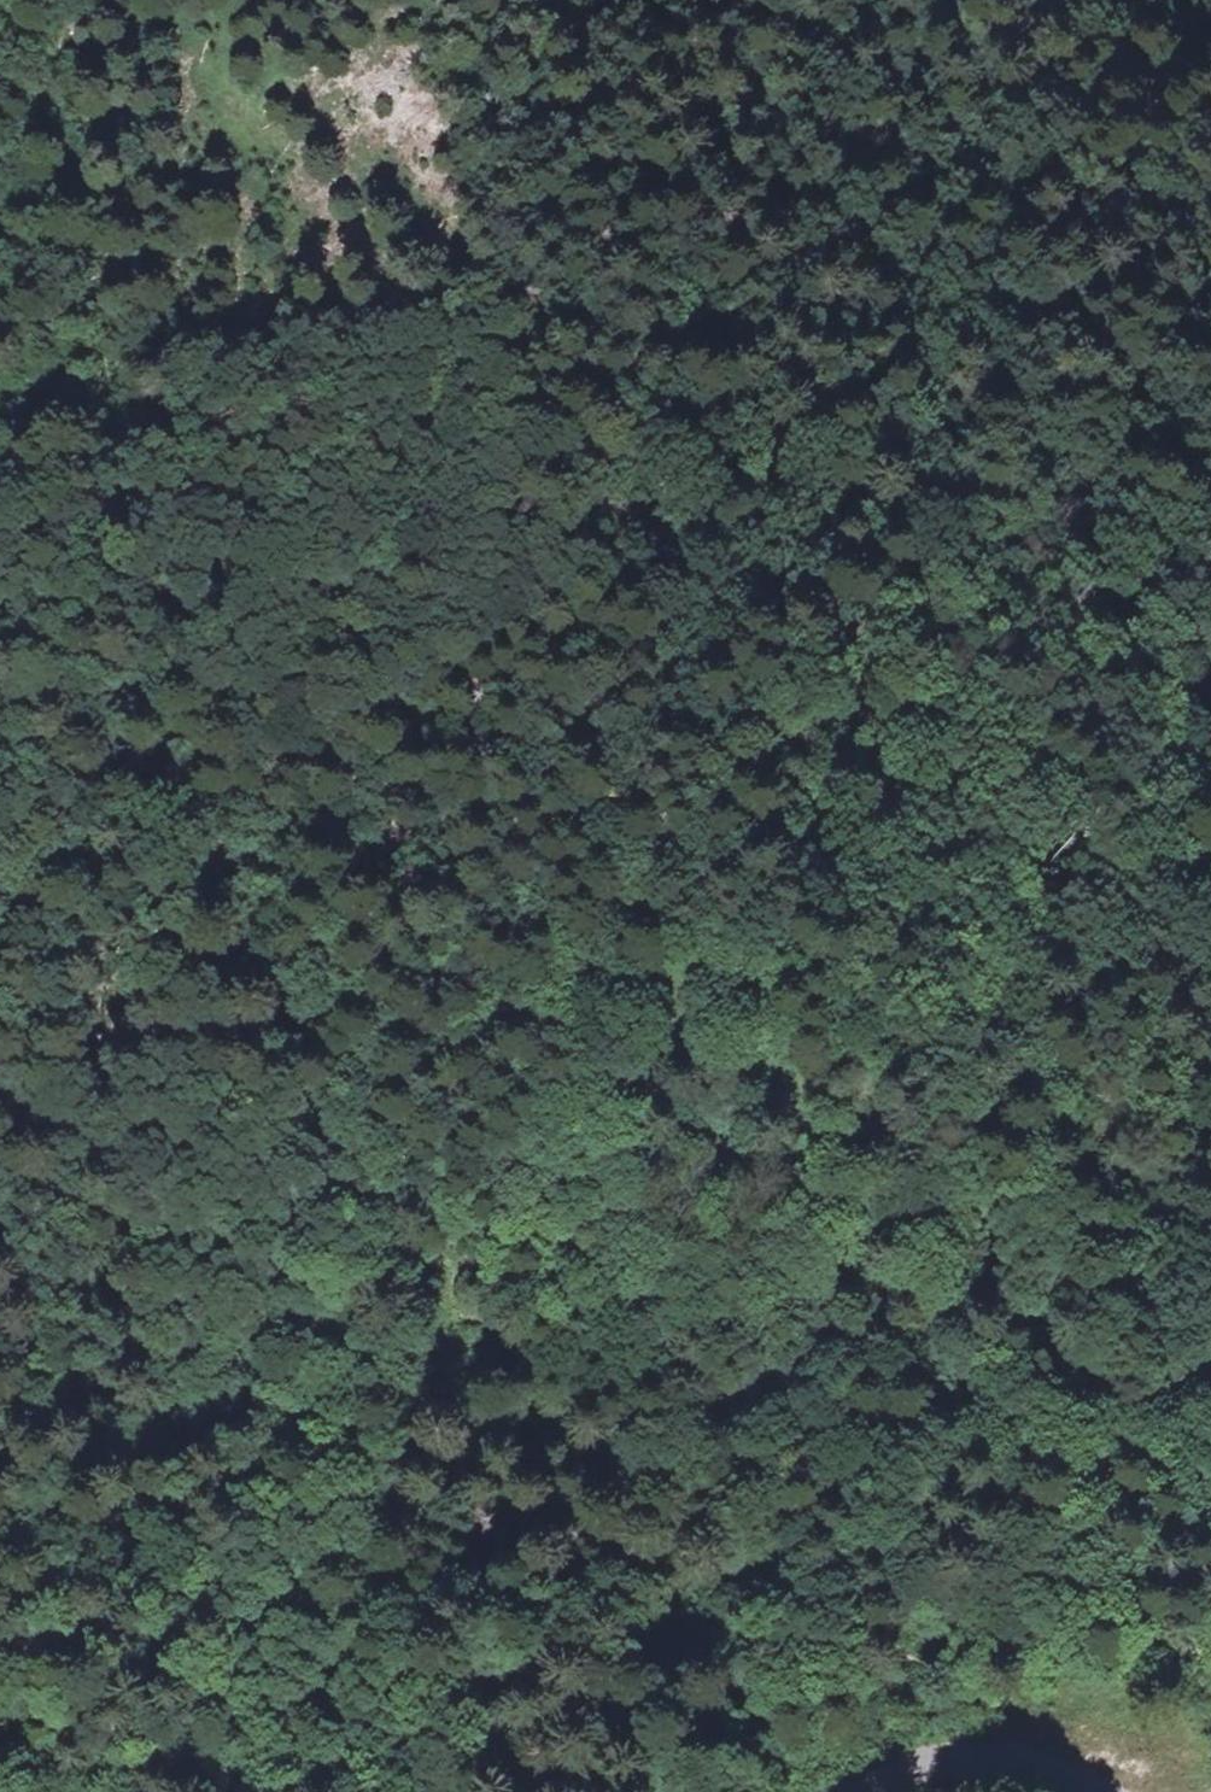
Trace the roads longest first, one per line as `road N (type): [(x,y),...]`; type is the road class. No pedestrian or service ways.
road 1 (unclassified): [(1129,1791),(1066,1756),(902,1764),(850,1791)]

